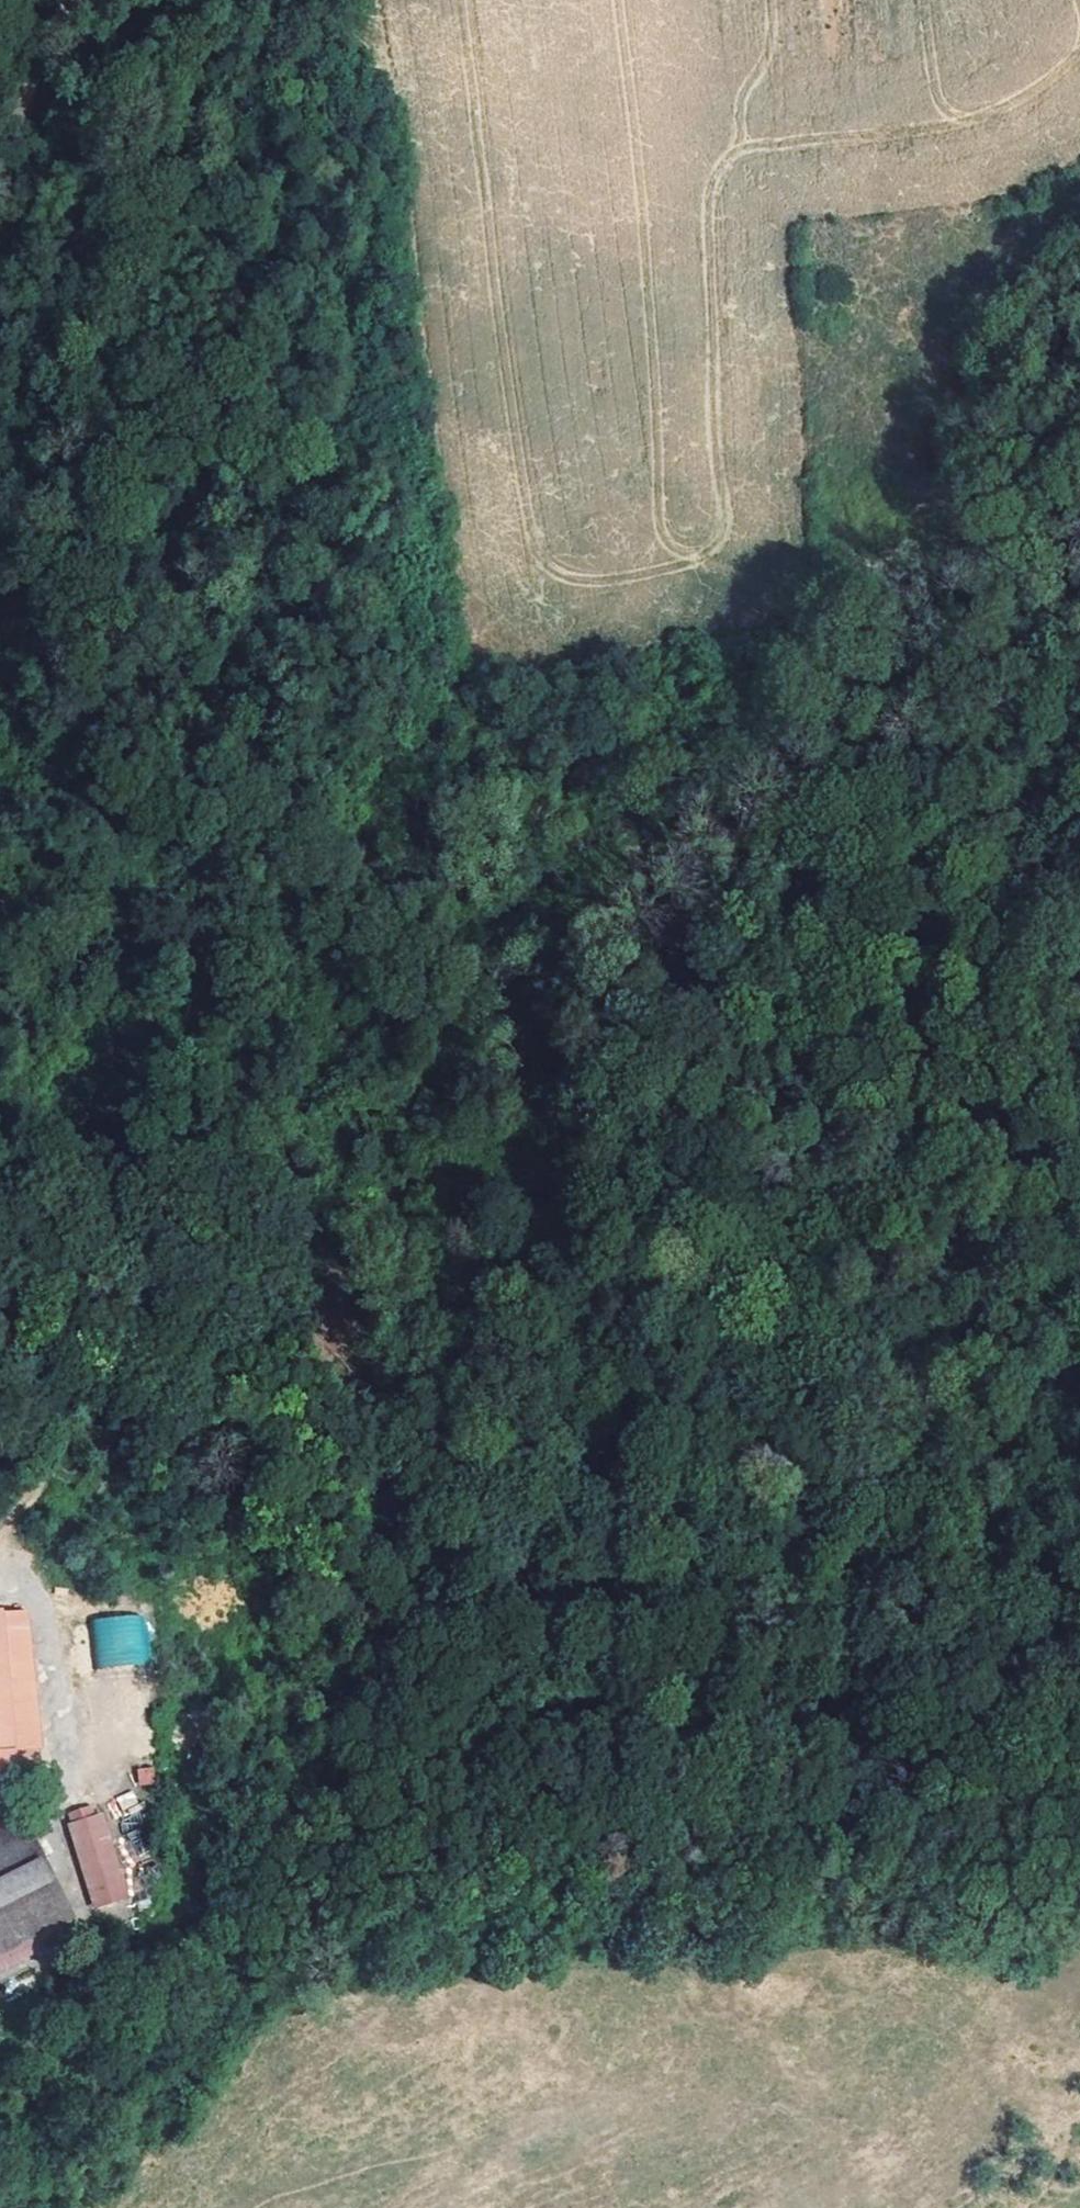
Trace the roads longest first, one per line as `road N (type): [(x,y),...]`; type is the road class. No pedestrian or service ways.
road 1 (track): [(0,206),(23,111),(68,0)]
road 2 (track): [(3,1531),(38,1484),(43,1465),(42,1440),(0,1348)]

